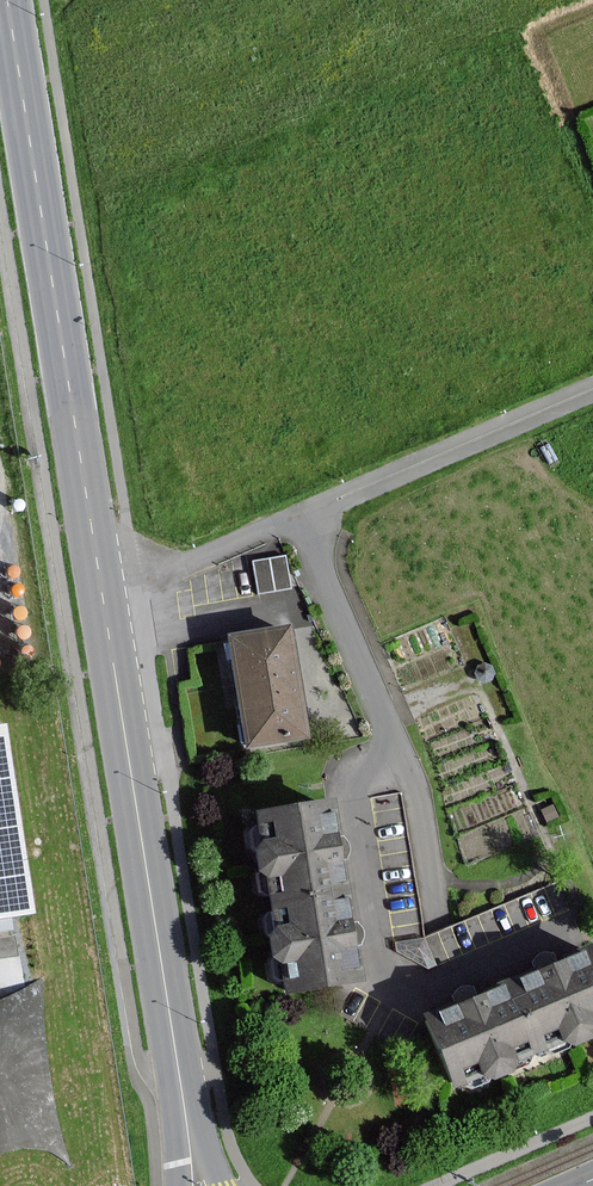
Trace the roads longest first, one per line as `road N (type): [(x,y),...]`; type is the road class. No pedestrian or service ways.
road 1 (residential): [(304,516),(398,757),(354,772),(379,962),(394,991),(582,940)]
road 2 (primary): [(9,0),(99,585)]
road 3 (primary): [(99,585),(178,1071)]
road 4 (residential): [(304,516),(592,391)]
road 5 (residential): [(99,585),(214,553),(304,516)]
road 6 (primary): [(223,1185),(178,1071)]

